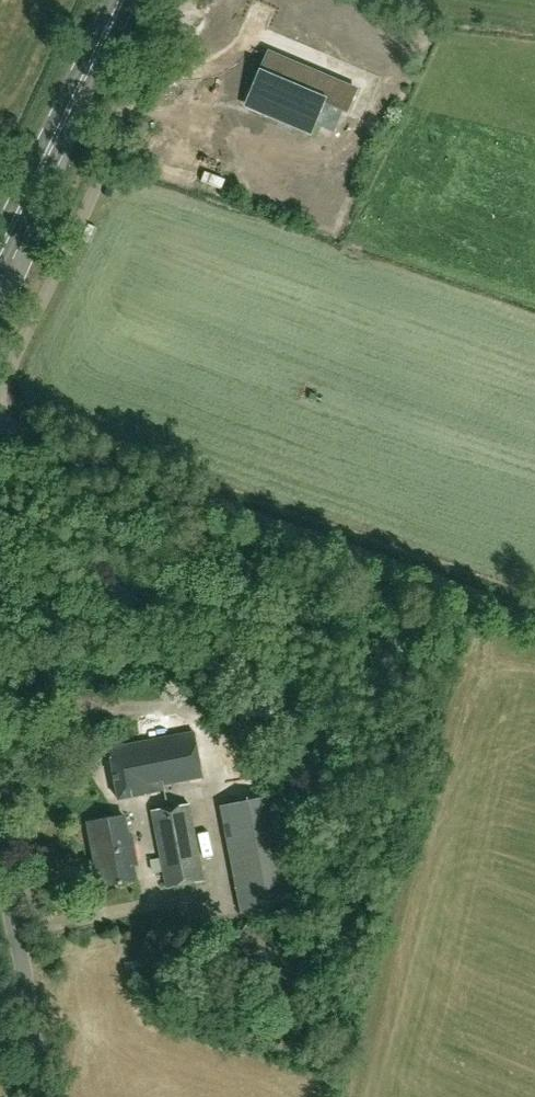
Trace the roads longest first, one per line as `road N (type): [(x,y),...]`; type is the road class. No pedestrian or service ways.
road 1 (unclassified): [(534,610),(0,436)]
road 2 (primary): [(0,254),(123,0)]
road 3 (unclassified): [(39,1096),(30,978),(0,838)]

